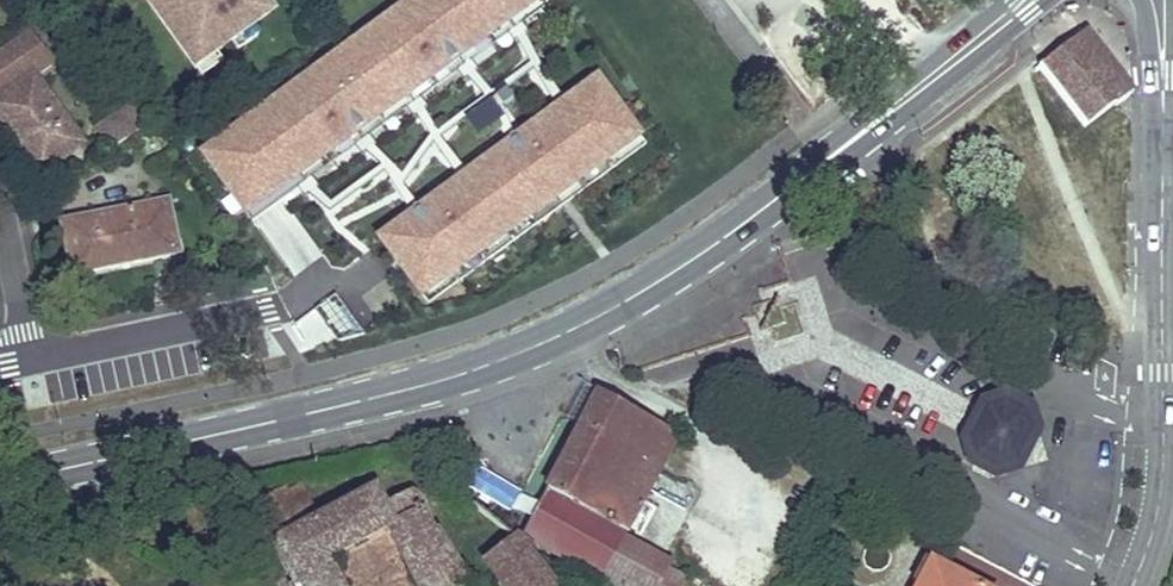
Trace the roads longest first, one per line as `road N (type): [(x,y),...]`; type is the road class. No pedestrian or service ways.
road 1 (primary): [(853,137),(691,262),(607,312),(460,375),(0,480)]
road 2 (residential): [(1134,585),(1162,470),(1163,146)]
road 3 (residential): [(275,305),(0,364)]
road 4 (primary): [(853,137),(1050,0)]
road 5 (primary): [(1010,0),(853,137)]

